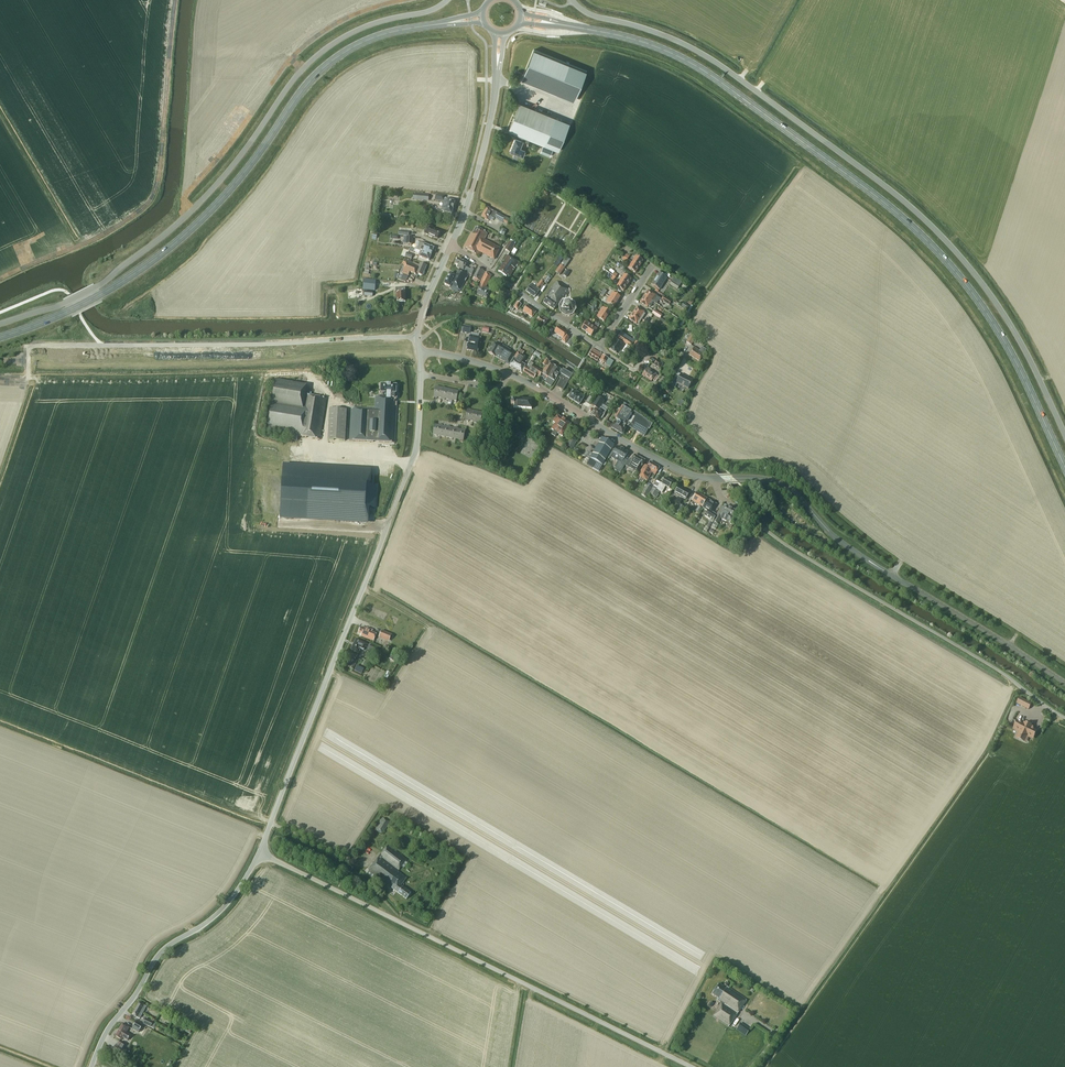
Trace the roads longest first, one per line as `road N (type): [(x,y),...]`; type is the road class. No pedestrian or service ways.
road 1 (primary): [(1064,468),(1007,347),(922,236),(706,72),(638,40),(565,25)]
road 2 (unclassified): [(572,0),(712,60),(916,212),(1007,319),(1064,435)]
road 3 (unclassified): [(447,0),(373,23),(327,48),(186,215),(97,286),(0,323)]
road 4 (primary): [(420,27),(362,42),(322,68),(232,188),(148,265),(0,337)]
road 5 (tertiary): [(260,853),(414,459),(421,374)]
road 6 (unclassified): [(694,1066),(260,853)]
road 7 (unclassified): [(716,479),(721,497),(781,542),(1064,717)]
road 8 (unclassified): [(1064,683),(850,548),(786,486),(736,478)]
road 9 (tertiary): [(91,1066),(156,958),(218,912),(260,853)]
road 10 (unclassified): [(716,479),(676,469),(507,373)]
road 11 (residential): [(599,347),(451,247)]
road 12 (tertiary): [(451,247),(478,174),(496,79)]

